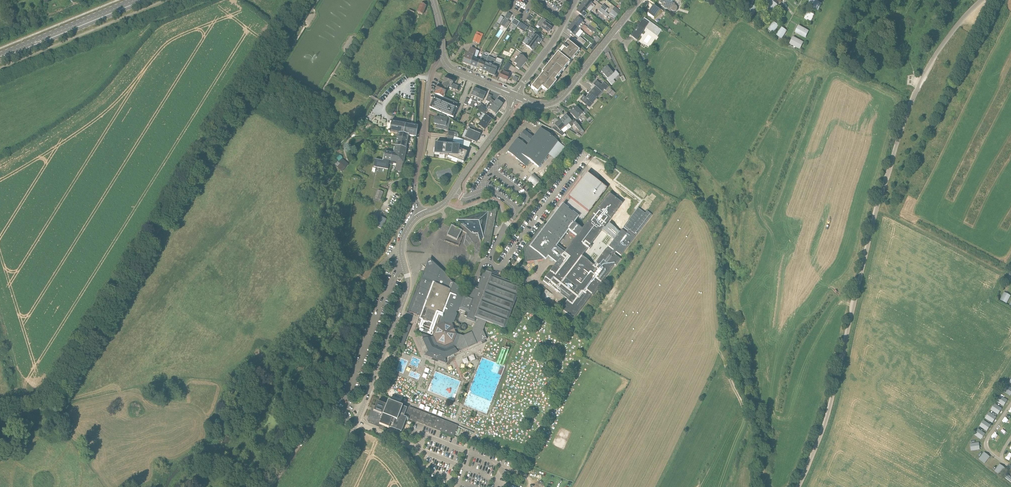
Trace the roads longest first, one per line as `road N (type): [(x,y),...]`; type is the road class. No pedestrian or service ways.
road 1 (unclassified): [(798,486),(828,413),(912,100),(946,39),(981,0)]
road 2 (track): [(0,421),(53,398),(259,69)]
road 3 (residential): [(453,192),(464,198),(490,189),(514,207),(490,257),(500,267),(583,159)]
road 4 (unclassified): [(362,411),(408,290),(402,241),(422,214)]
road 5 (unclassified): [(516,95),(538,103),(561,96),(640,0)]
road 6 (unclassified): [(444,59),(429,78),(413,190),(422,214)]
road 7 (primary): [(138,0),(0,57)]

